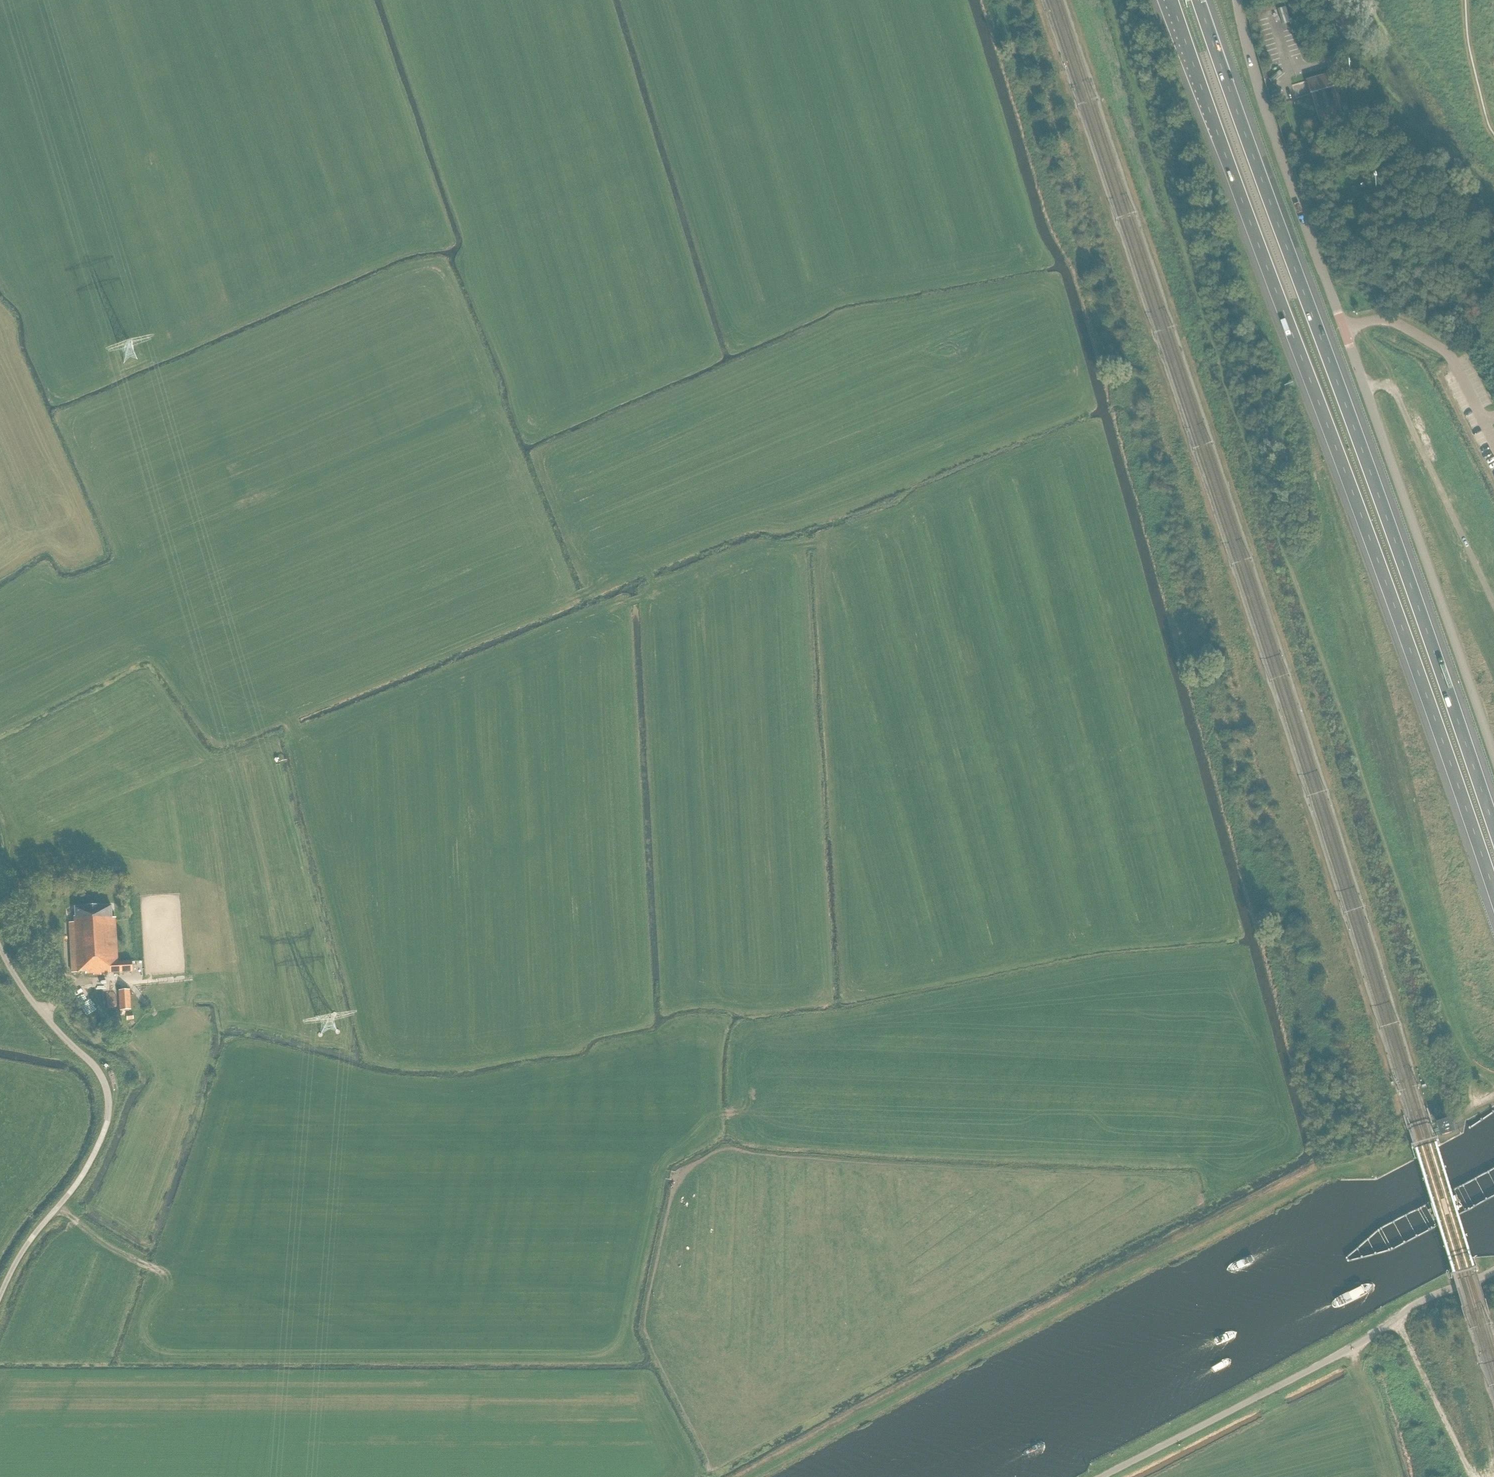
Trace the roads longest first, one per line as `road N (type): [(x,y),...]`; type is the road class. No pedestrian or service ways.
road 1 (motorway): [(1171,0),(1493,891)]
road 2 (motorway): [(1493,830),(1198,0)]
road 3 (unclassified): [(1493,759),(1273,130),(1237,0)]
road 4 (unclassified): [(1493,1271),(1414,1305),(1363,1343),(1101,1476)]
road 5 (unclassified): [(0,1296),(25,1247),(86,1168),(108,1113),(97,1070),(40,1011),(0,948)]

